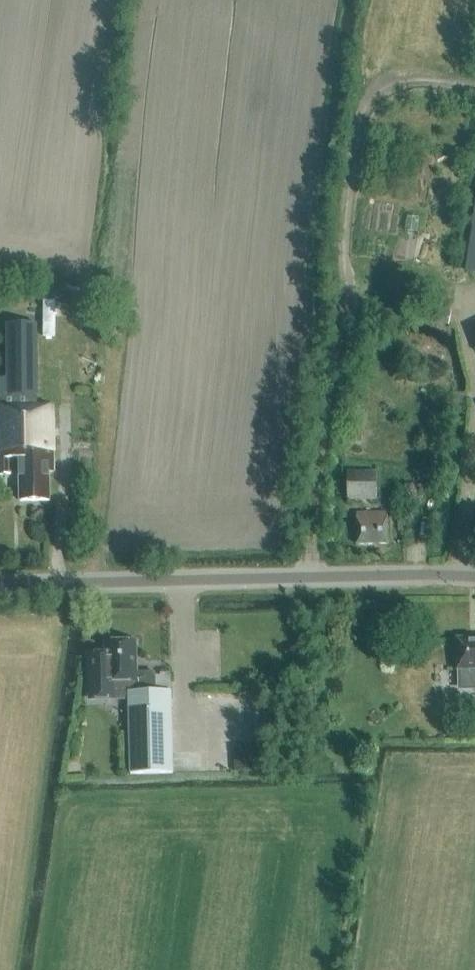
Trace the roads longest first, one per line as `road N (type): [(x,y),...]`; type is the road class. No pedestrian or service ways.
road 1 (track): [(309,577),(328,374),(347,292),(355,132),(384,90),(421,83),(474,88)]
road 2 (tertiary): [(0,585),(474,573)]

